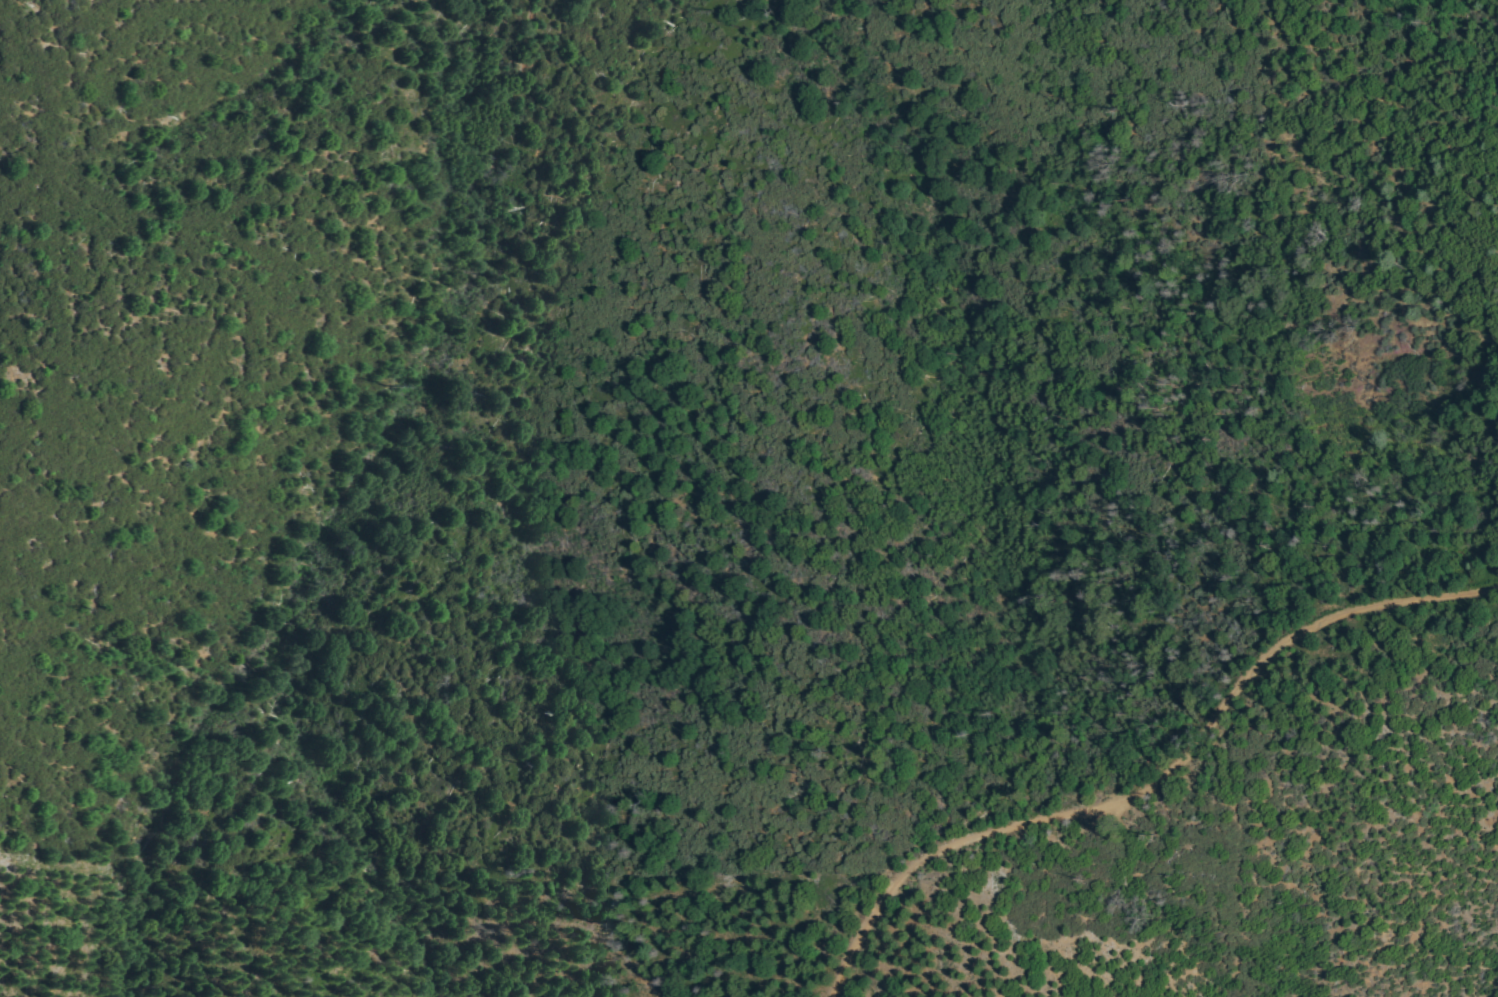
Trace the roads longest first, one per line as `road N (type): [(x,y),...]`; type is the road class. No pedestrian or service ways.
road 1 (residential): [(842,996),(861,952),(940,860),(1006,832),(1162,791),(1207,752),(1262,674),(1320,636),(1395,613),(1497,599)]

